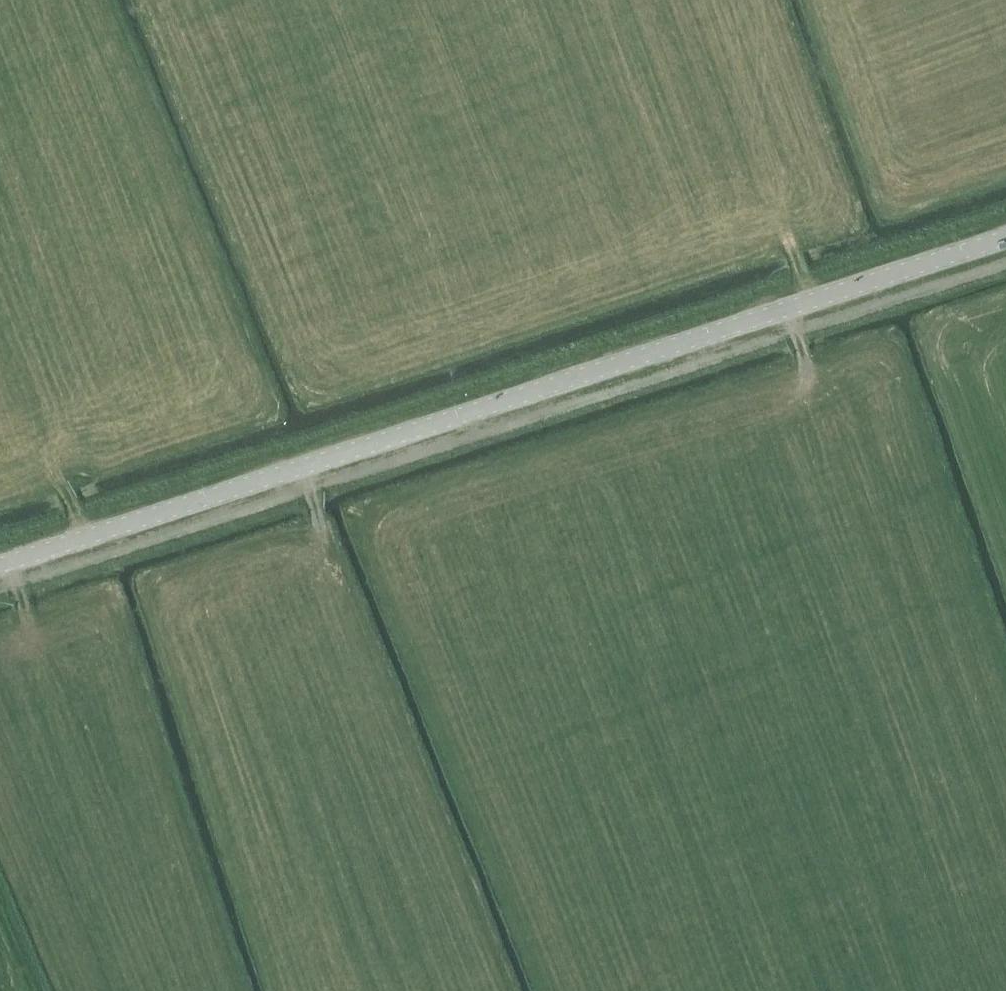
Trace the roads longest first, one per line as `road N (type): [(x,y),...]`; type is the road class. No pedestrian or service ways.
road 1 (tertiary): [(0,576),(1005,242)]

